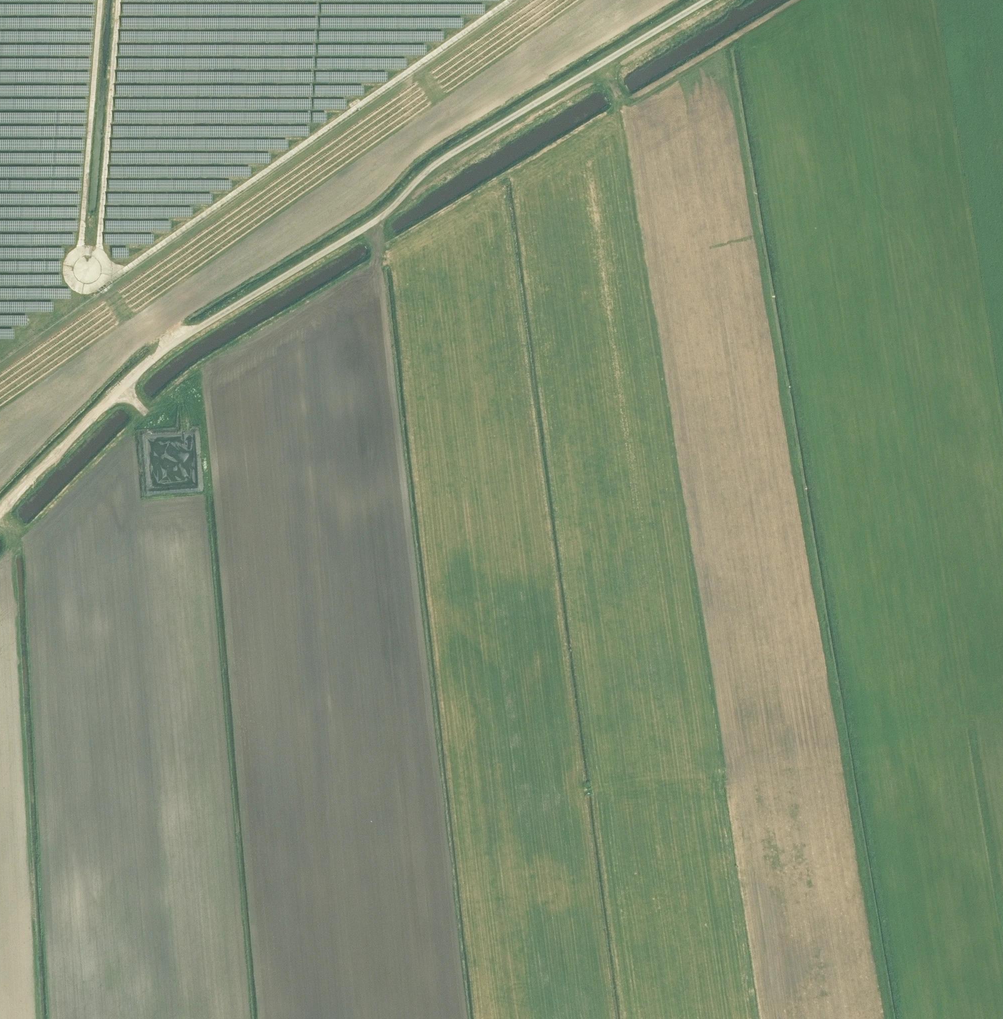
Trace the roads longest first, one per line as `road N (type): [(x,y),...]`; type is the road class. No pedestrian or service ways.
road 1 (unclassified): [(123,389),(197,329),(374,222),(455,152),(706,0)]
road 2 (track): [(119,0),(100,244),(89,271),(81,244),(100,0)]
road 3 (track): [(89,271),(125,271),(512,0)]
road 4 (track): [(123,389),(0,514)]

